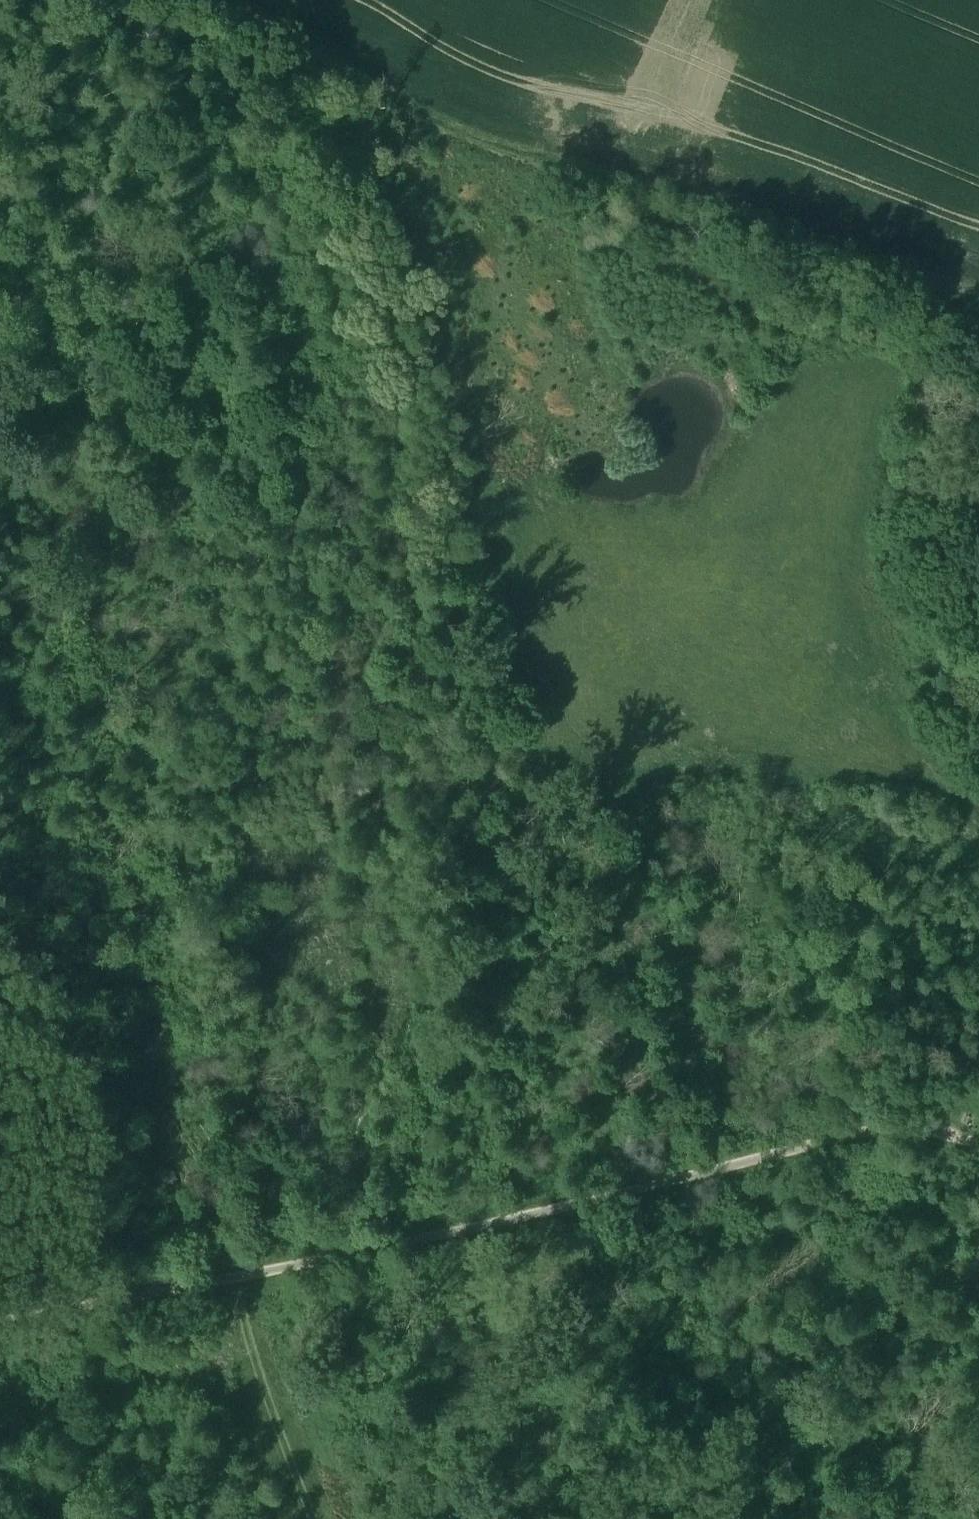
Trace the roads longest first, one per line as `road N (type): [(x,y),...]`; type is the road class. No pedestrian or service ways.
road 1 (unclassified): [(0,1321),(414,1240),(873,1130),(919,1126),(978,1147)]

